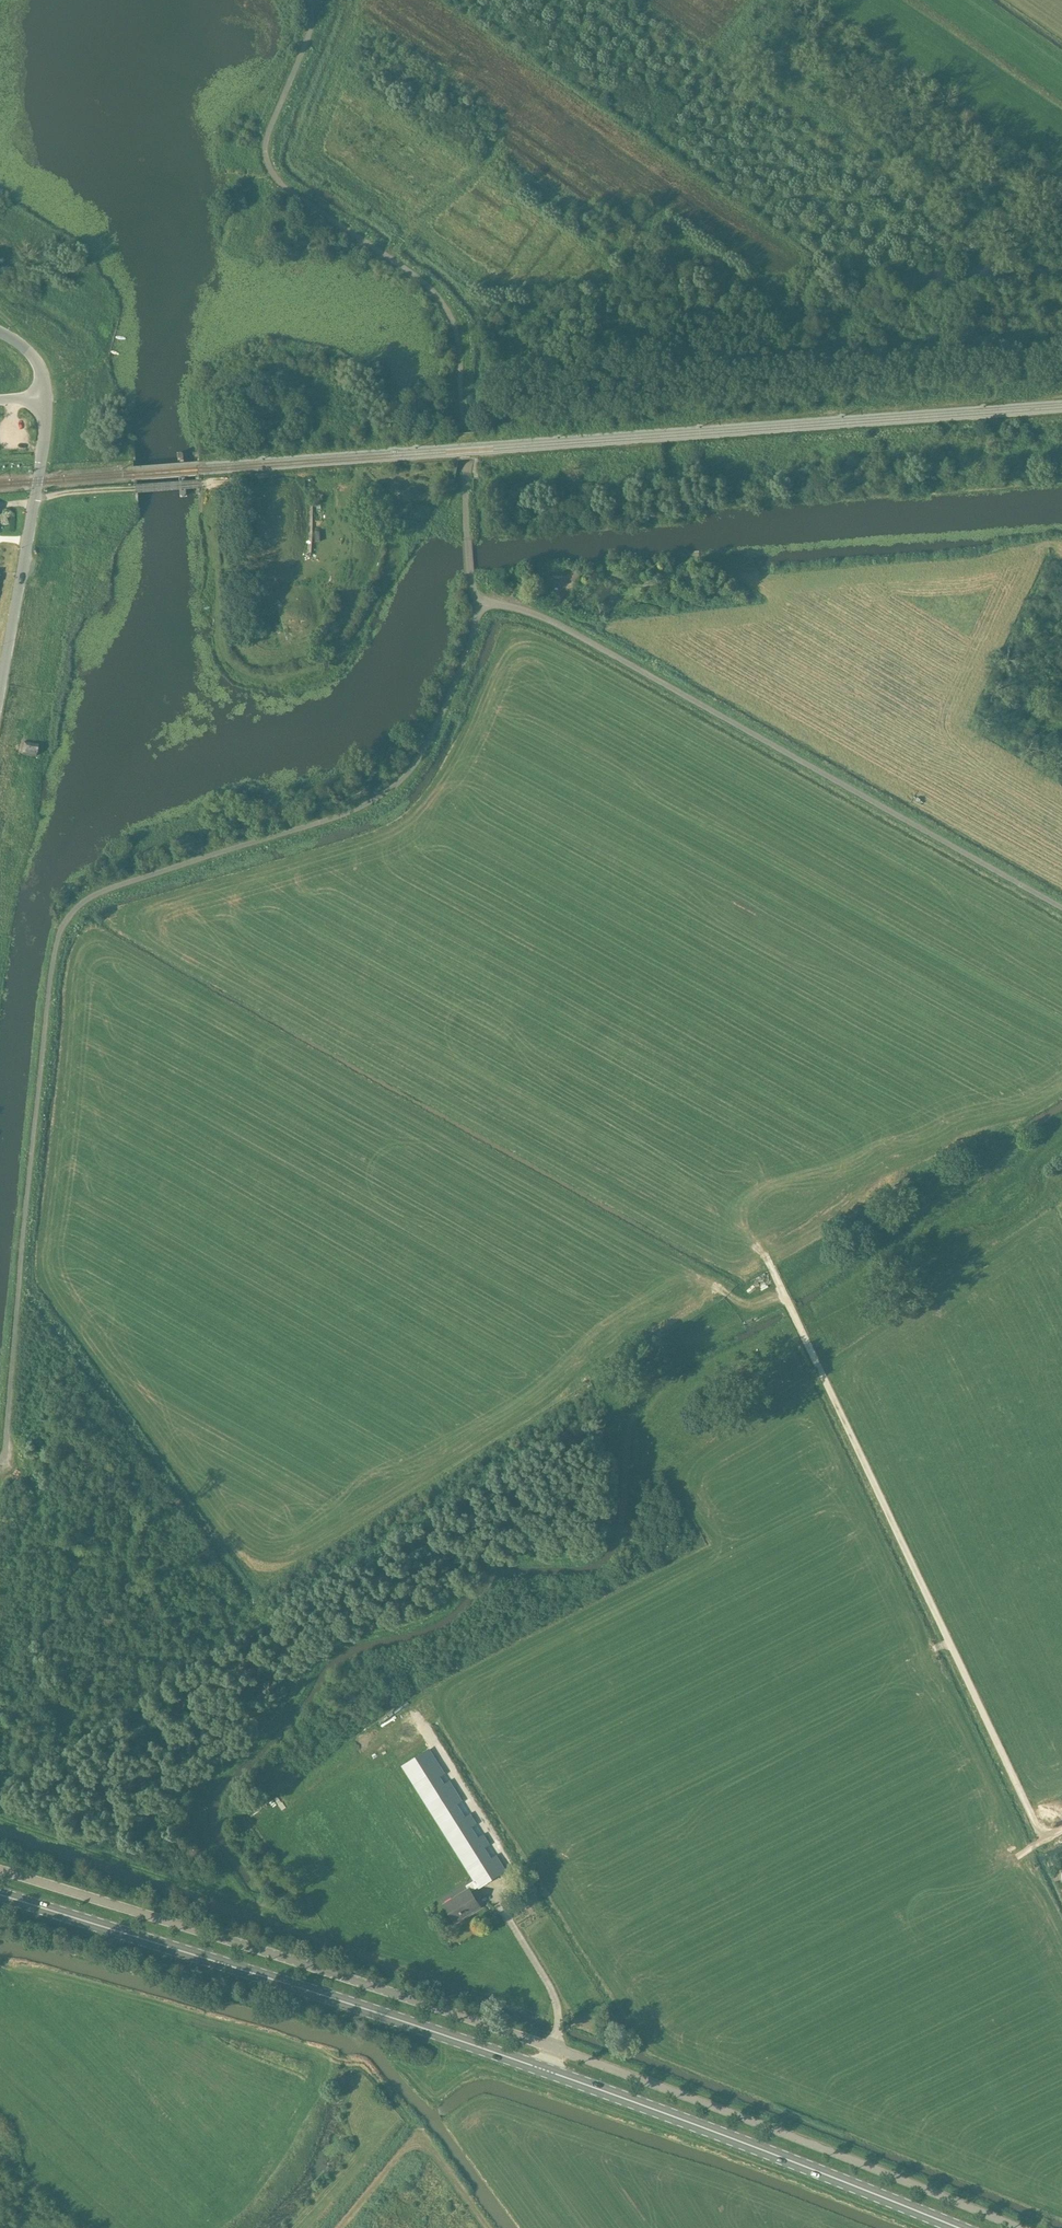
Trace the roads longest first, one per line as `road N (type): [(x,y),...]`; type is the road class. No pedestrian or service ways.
road 1 (unclassified): [(0,1459),(50,966),(61,928),(103,889),(345,815),(380,797),(435,738),(477,605)]
road 2 (unclassified): [(1014,2227),(553,2046),(0,1870)]
road 3 (primary): [(958,2227),(546,2070),(0,1894)]
road 4 (unclassified): [(477,605),(524,609),(556,624),(1061,908)]
road 5 (unclassified): [(311,0),(312,32),(268,134),(266,159),(296,193),(412,272),(453,321),(469,434),(468,540)]
road 6 (track): [(291,1696),(269,1626),(19,1283)]
road 7 (track): [(950,1642),(783,1294)]
road 8 (track): [(343,1937),(0,1814)]
road 9 (unclassified): [(0,691),(46,440),(47,397)]
road 10 (track): [(1061,1828),(1047,1839),(950,1642),(933,1650)]

